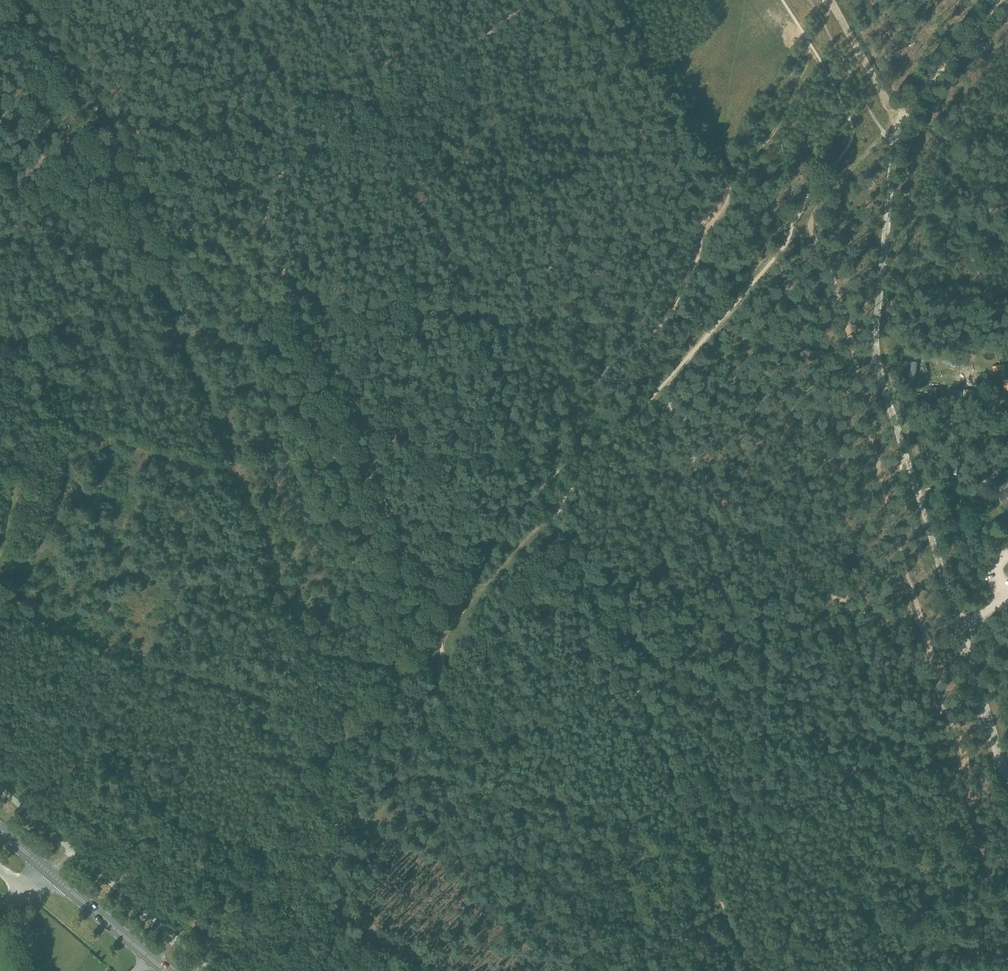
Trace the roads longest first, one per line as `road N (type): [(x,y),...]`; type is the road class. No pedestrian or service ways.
road 1 (track): [(810,220),(258,844)]
road 2 (track): [(816,54),(772,136),(734,172),(669,308),(574,407),(580,446),(482,558),(459,617)]
road 3 (track): [(15,0),(141,220),(172,324),(230,452)]
road 4 (track): [(0,590),(45,627),(331,719),(354,735)]
road 5 (unclassified): [(1007,781),(916,482)]
road 6 (track): [(916,482),(878,361),(888,224)]
road 7 (track): [(902,122),(1000,0)]
road 8 (primary): [(167,970),(50,873)]
road 9 (track): [(832,0),(902,122)]
road 10 (track): [(258,844),(174,937)]
road 11 (track): [(897,139),(872,149),(810,220)]
road 12 (track): [(1007,206),(888,224)]

